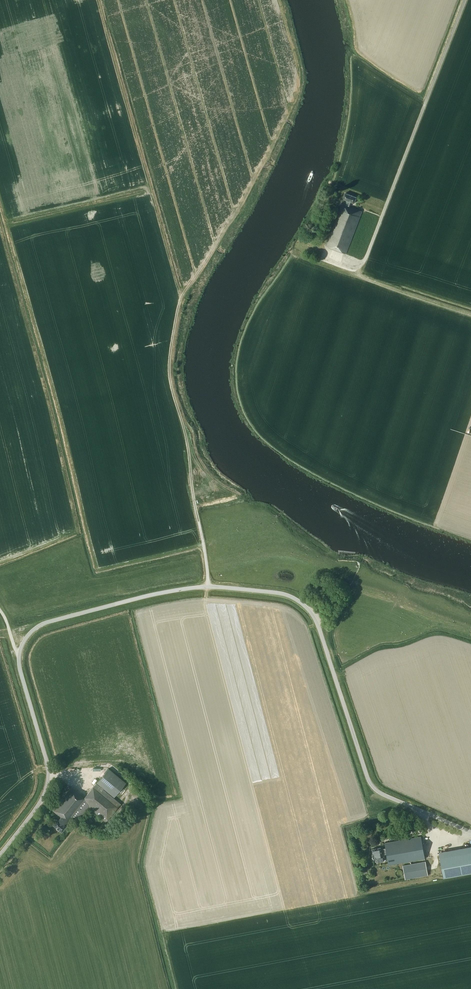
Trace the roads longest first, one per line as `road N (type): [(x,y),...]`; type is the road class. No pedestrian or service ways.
road 1 (unclassified): [(0,854),(47,784),(19,662),(29,636),(154,593),(208,586),(279,593),(305,606),(373,787),(470,831)]

